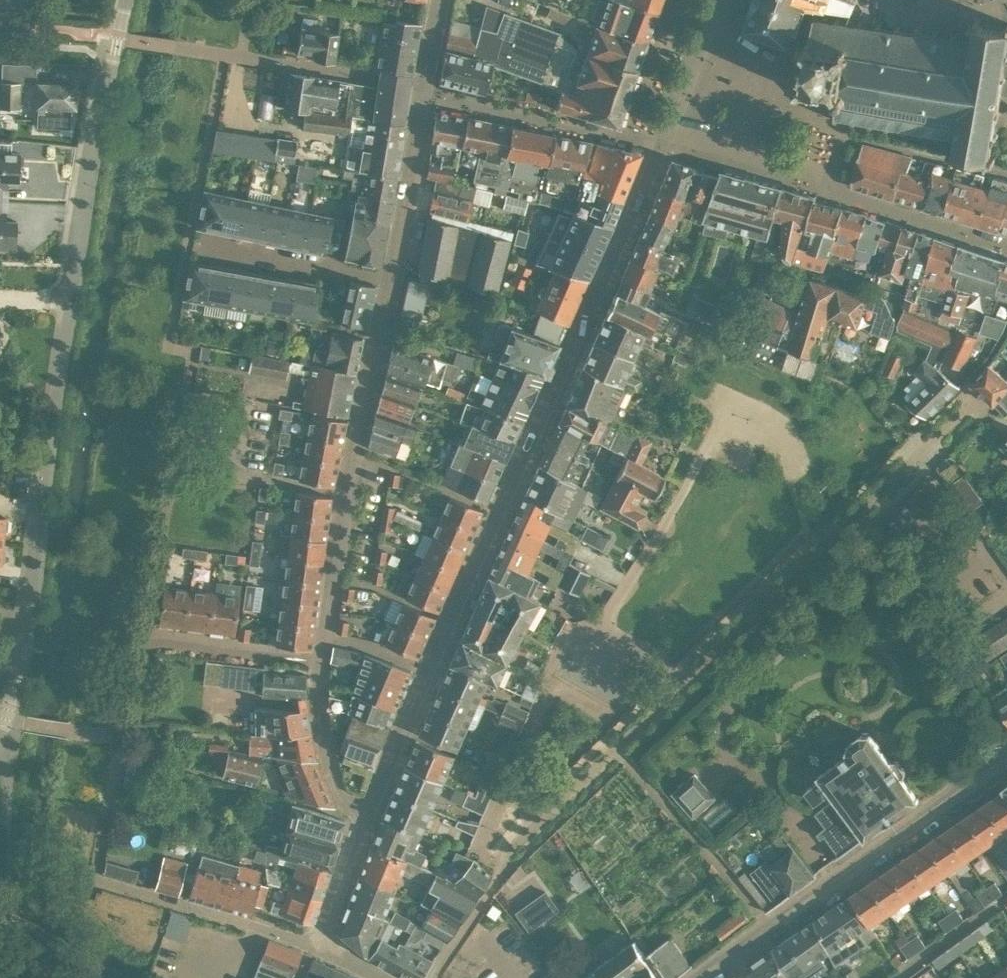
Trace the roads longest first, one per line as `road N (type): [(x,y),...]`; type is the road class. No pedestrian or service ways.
road 1 (residential): [(126,0),(91,161),(20,659),(0,736)]
road 2 (residential): [(366,817),(666,135)]
road 3 (residential): [(428,977),(511,847),(916,456)]
road 4 (residential): [(440,0),(320,664)]
road 5 (residential): [(1006,762),(733,954)]
road 6 (residential): [(317,948),(96,879)]
road 7 (residential): [(320,664),(326,753),(341,795),(366,817)]
road 8 (residential): [(155,641),(320,664)]
road 9 (residential): [(1006,580),(916,456)]
road 10 (residential): [(666,135),(718,0)]
road 11 (residential): [(317,948),(366,817)]
road 12 (residential): [(795,166),(666,135)]

